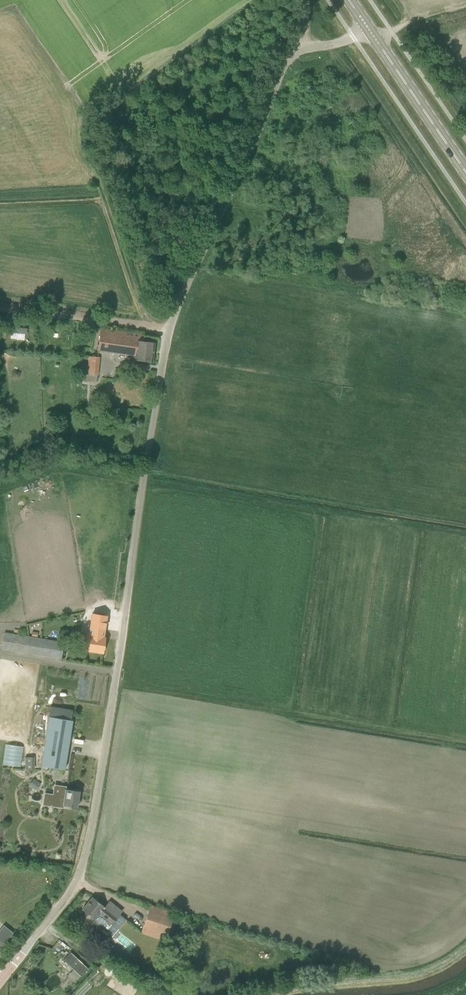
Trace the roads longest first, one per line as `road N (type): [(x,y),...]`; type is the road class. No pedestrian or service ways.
road 1 (unclassified): [(0,983),(80,876),(173,316),(287,62),(372,34)]
road 2 (primary): [(465,171),(372,34)]

